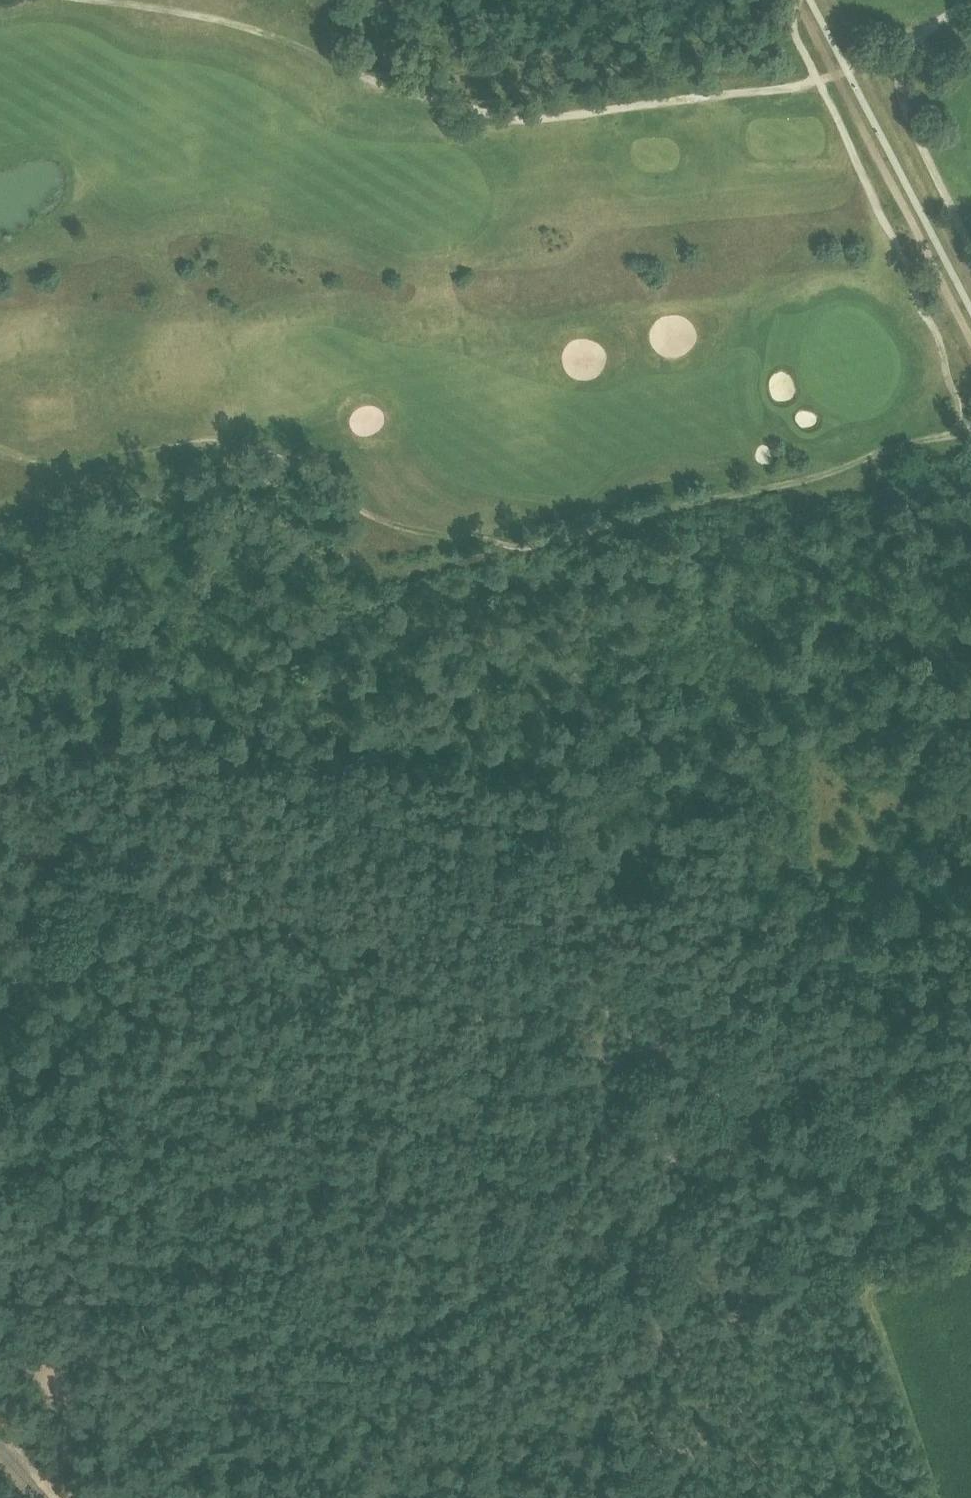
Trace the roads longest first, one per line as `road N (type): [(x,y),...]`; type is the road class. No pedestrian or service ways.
road 1 (track): [(797,0),(970,340)]

